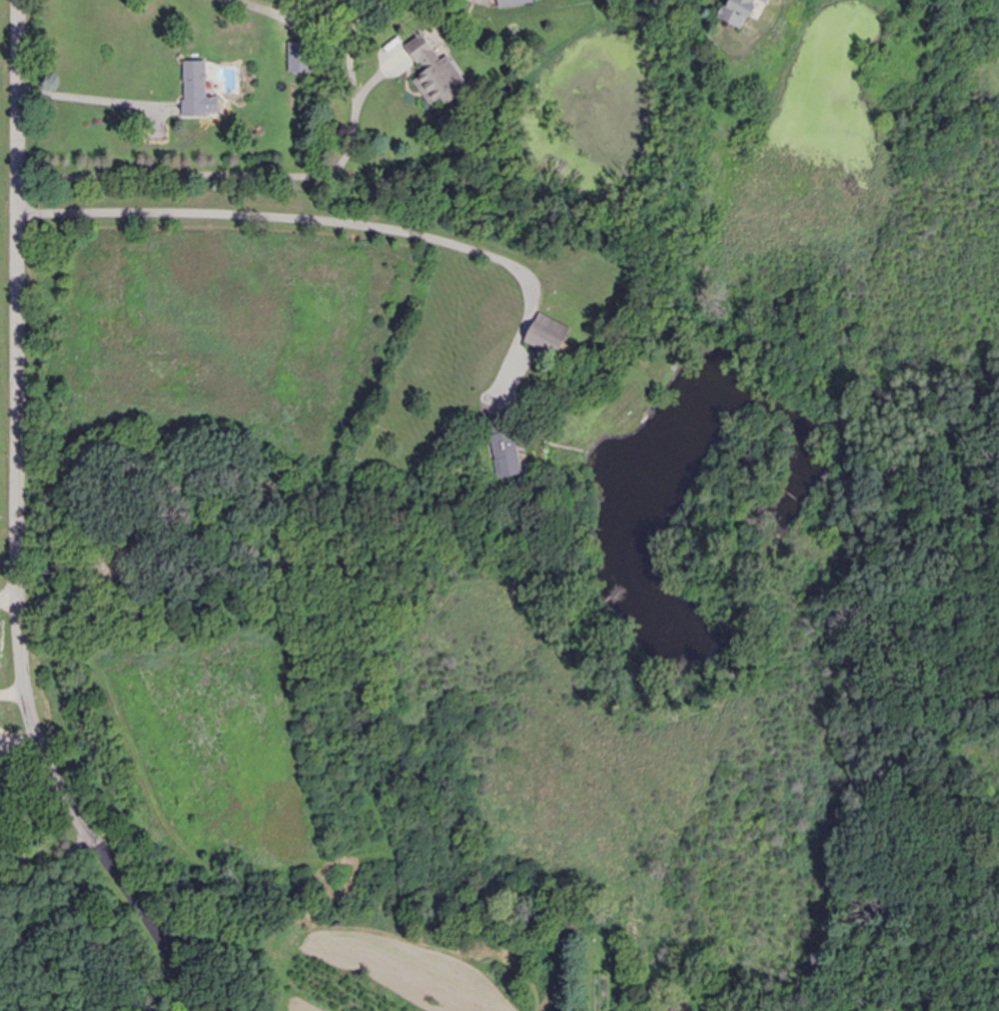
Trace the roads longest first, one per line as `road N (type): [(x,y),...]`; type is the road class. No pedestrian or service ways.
road 1 (residential): [(186,1010),(157,940),(73,810),(24,676),(17,590),(19,0)]
road 2 (residential): [(494,0),(362,24),(228,0)]

